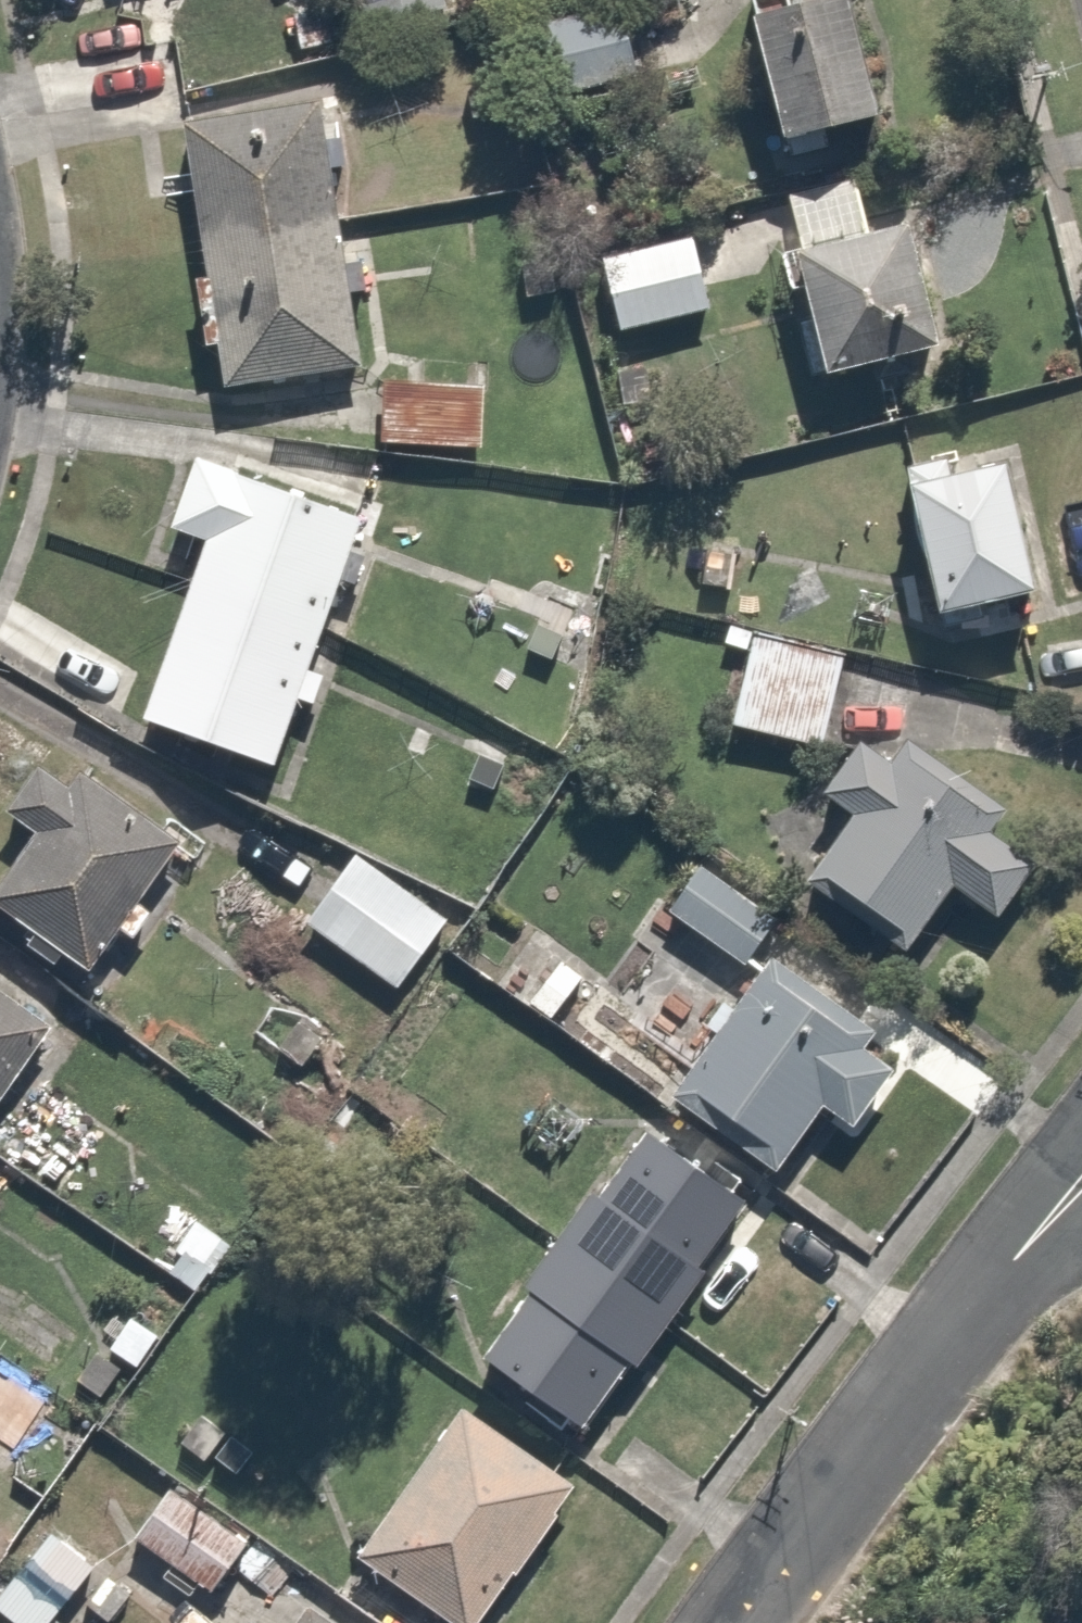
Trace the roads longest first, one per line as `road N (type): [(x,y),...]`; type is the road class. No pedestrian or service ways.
road 1 (residential): [(766,1622),(1018,1278)]

